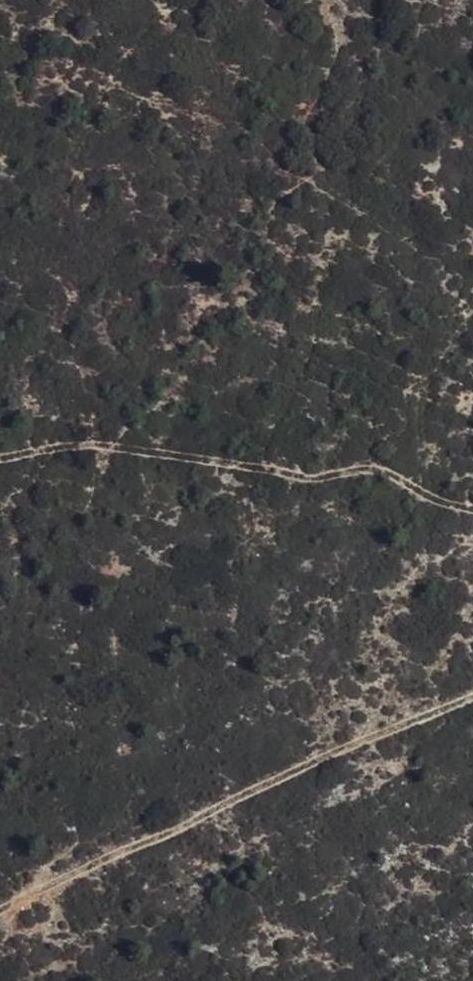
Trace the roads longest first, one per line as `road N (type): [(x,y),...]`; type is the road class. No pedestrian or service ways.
road 1 (track): [(0,908),(321,758),(472,698)]
road 2 (track): [(0,459),(95,442),(116,453),(325,471),(384,464),(472,511)]

